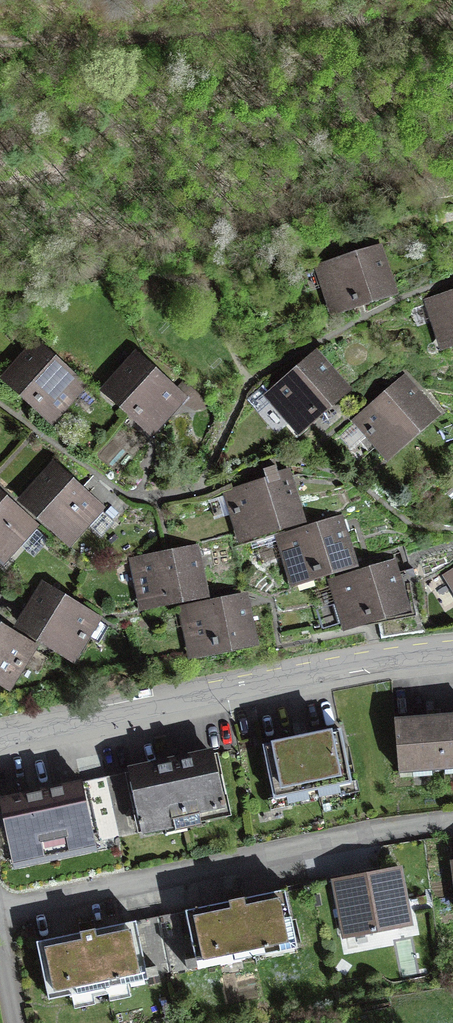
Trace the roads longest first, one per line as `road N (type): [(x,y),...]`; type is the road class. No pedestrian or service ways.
road 1 (track): [(452,154),(0,291)]
road 2 (residential): [(0,915),(452,820)]
road 3 (residential): [(452,651),(354,661),(0,738)]
road 4 (track): [(0,46),(452,15)]

